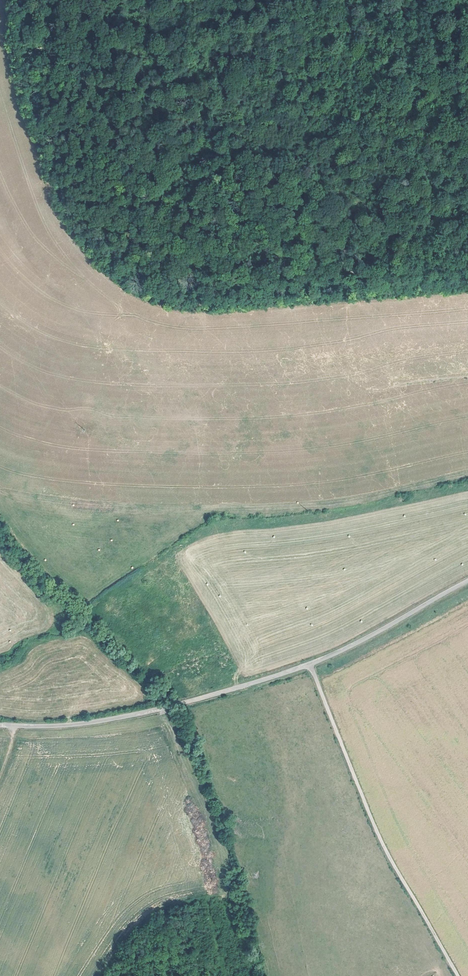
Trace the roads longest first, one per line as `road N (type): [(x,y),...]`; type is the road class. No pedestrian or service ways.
road 1 (unclassified): [(0,725),(94,723),(261,681),(331,656),(467,582)]
road 2 (track): [(458,975),(387,853),(310,664)]

